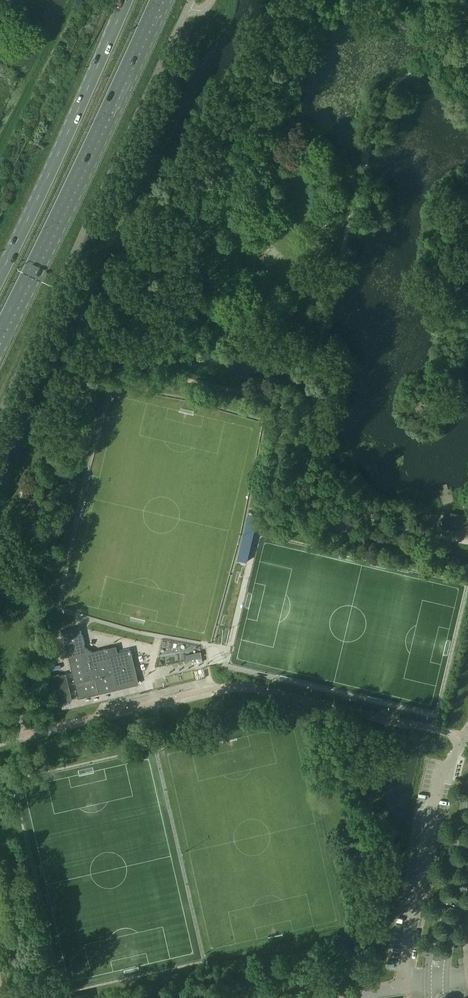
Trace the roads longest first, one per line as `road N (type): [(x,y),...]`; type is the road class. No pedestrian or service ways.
road 1 (primary): [(0,330),(160,0)]
road 2 (primary): [(128,0),(0,275)]
road 3 (tertiary): [(467,785),(429,982)]

